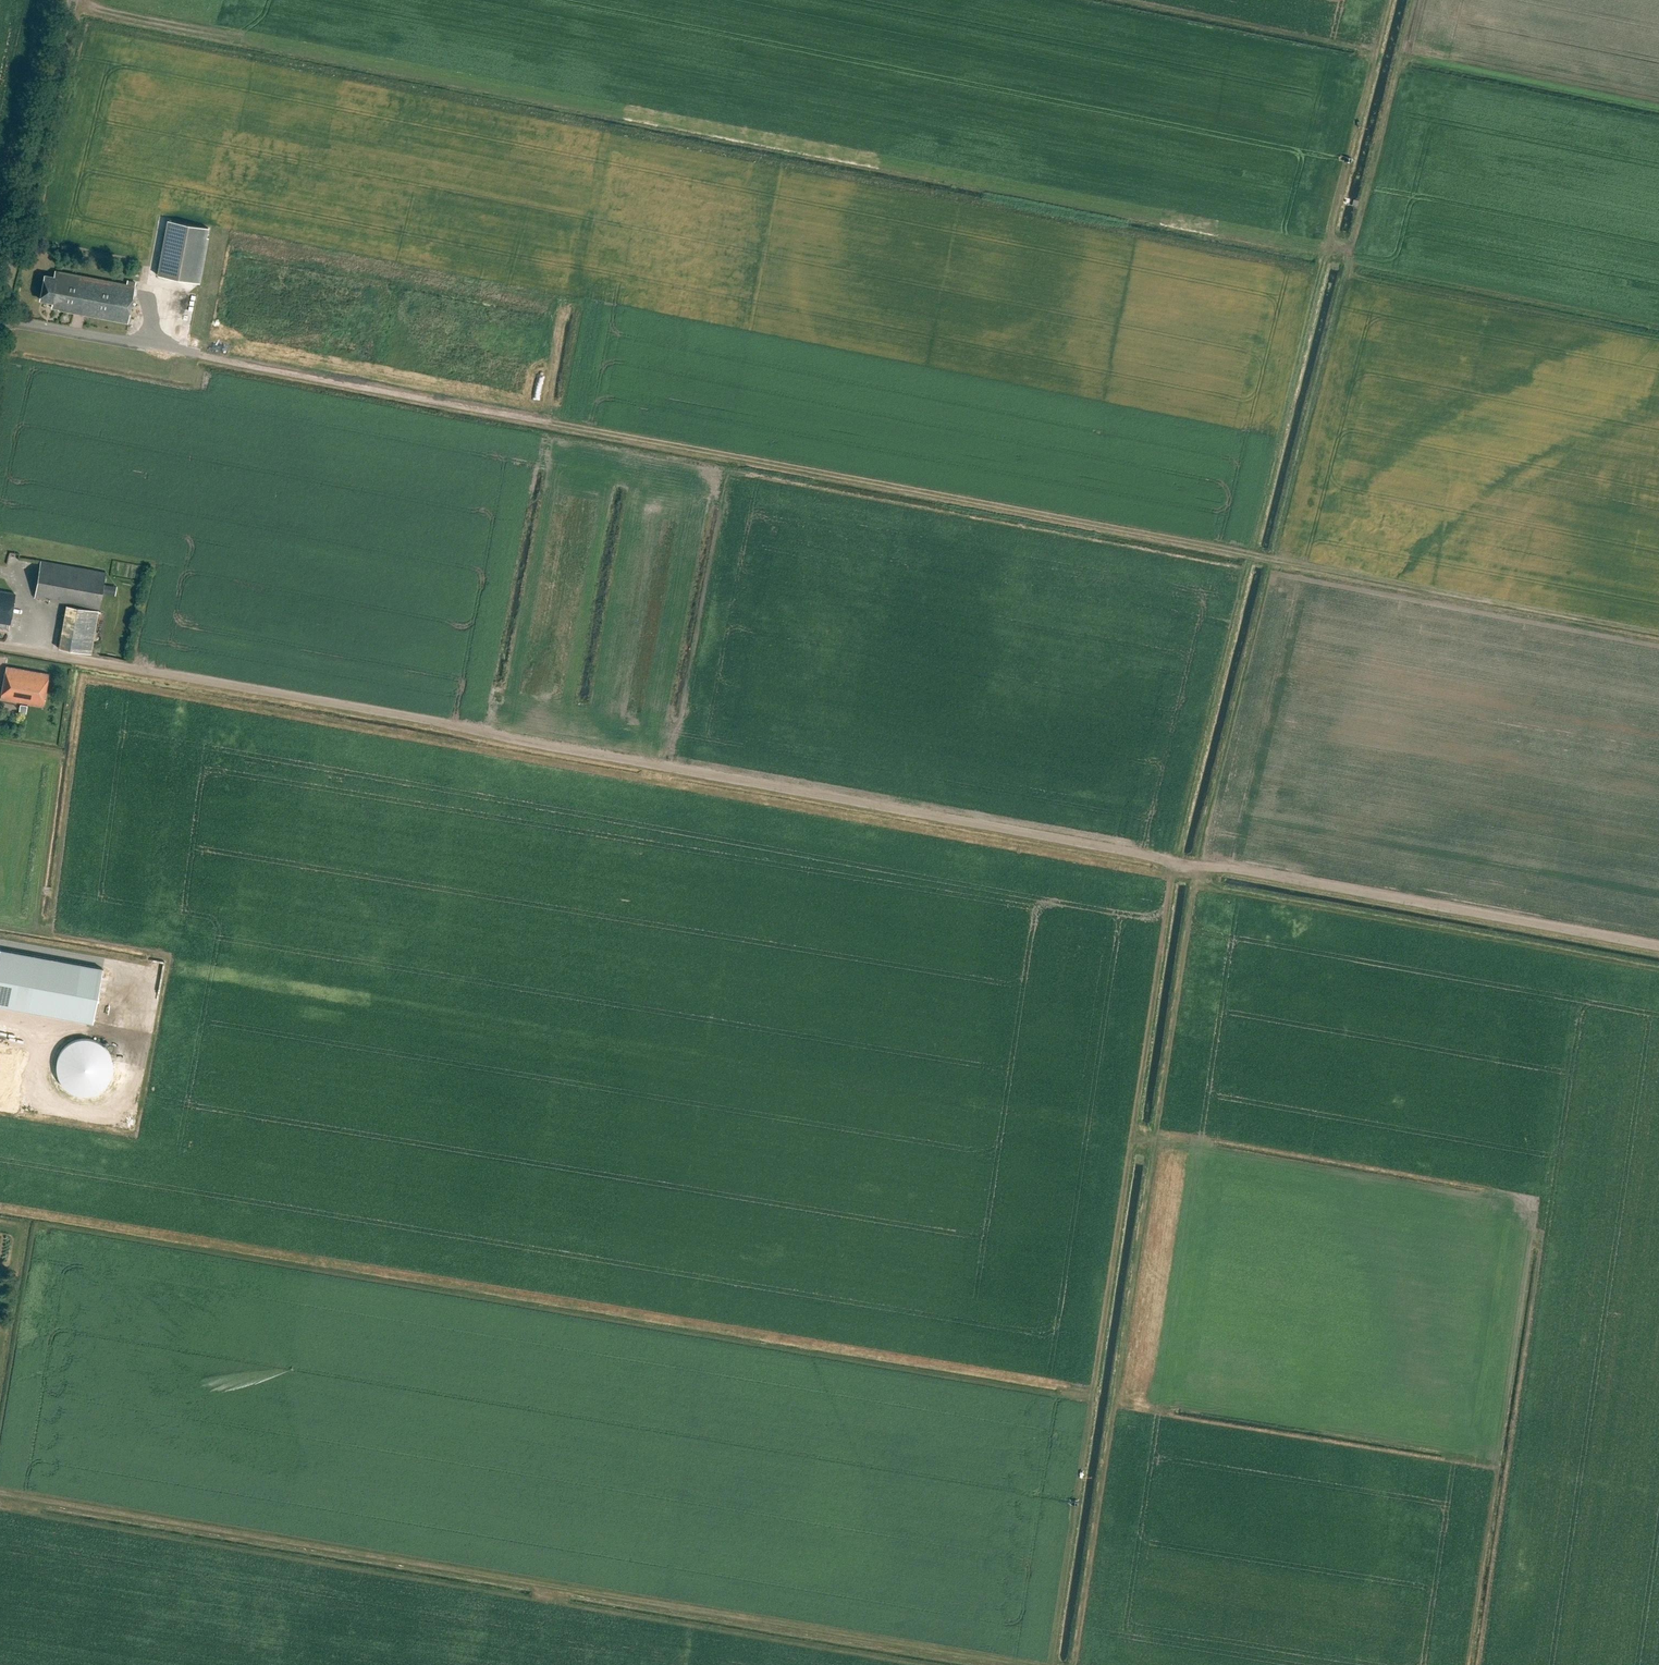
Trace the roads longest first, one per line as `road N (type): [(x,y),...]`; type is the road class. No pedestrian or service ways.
road 1 (unclassified): [(0,300),(72,0)]

